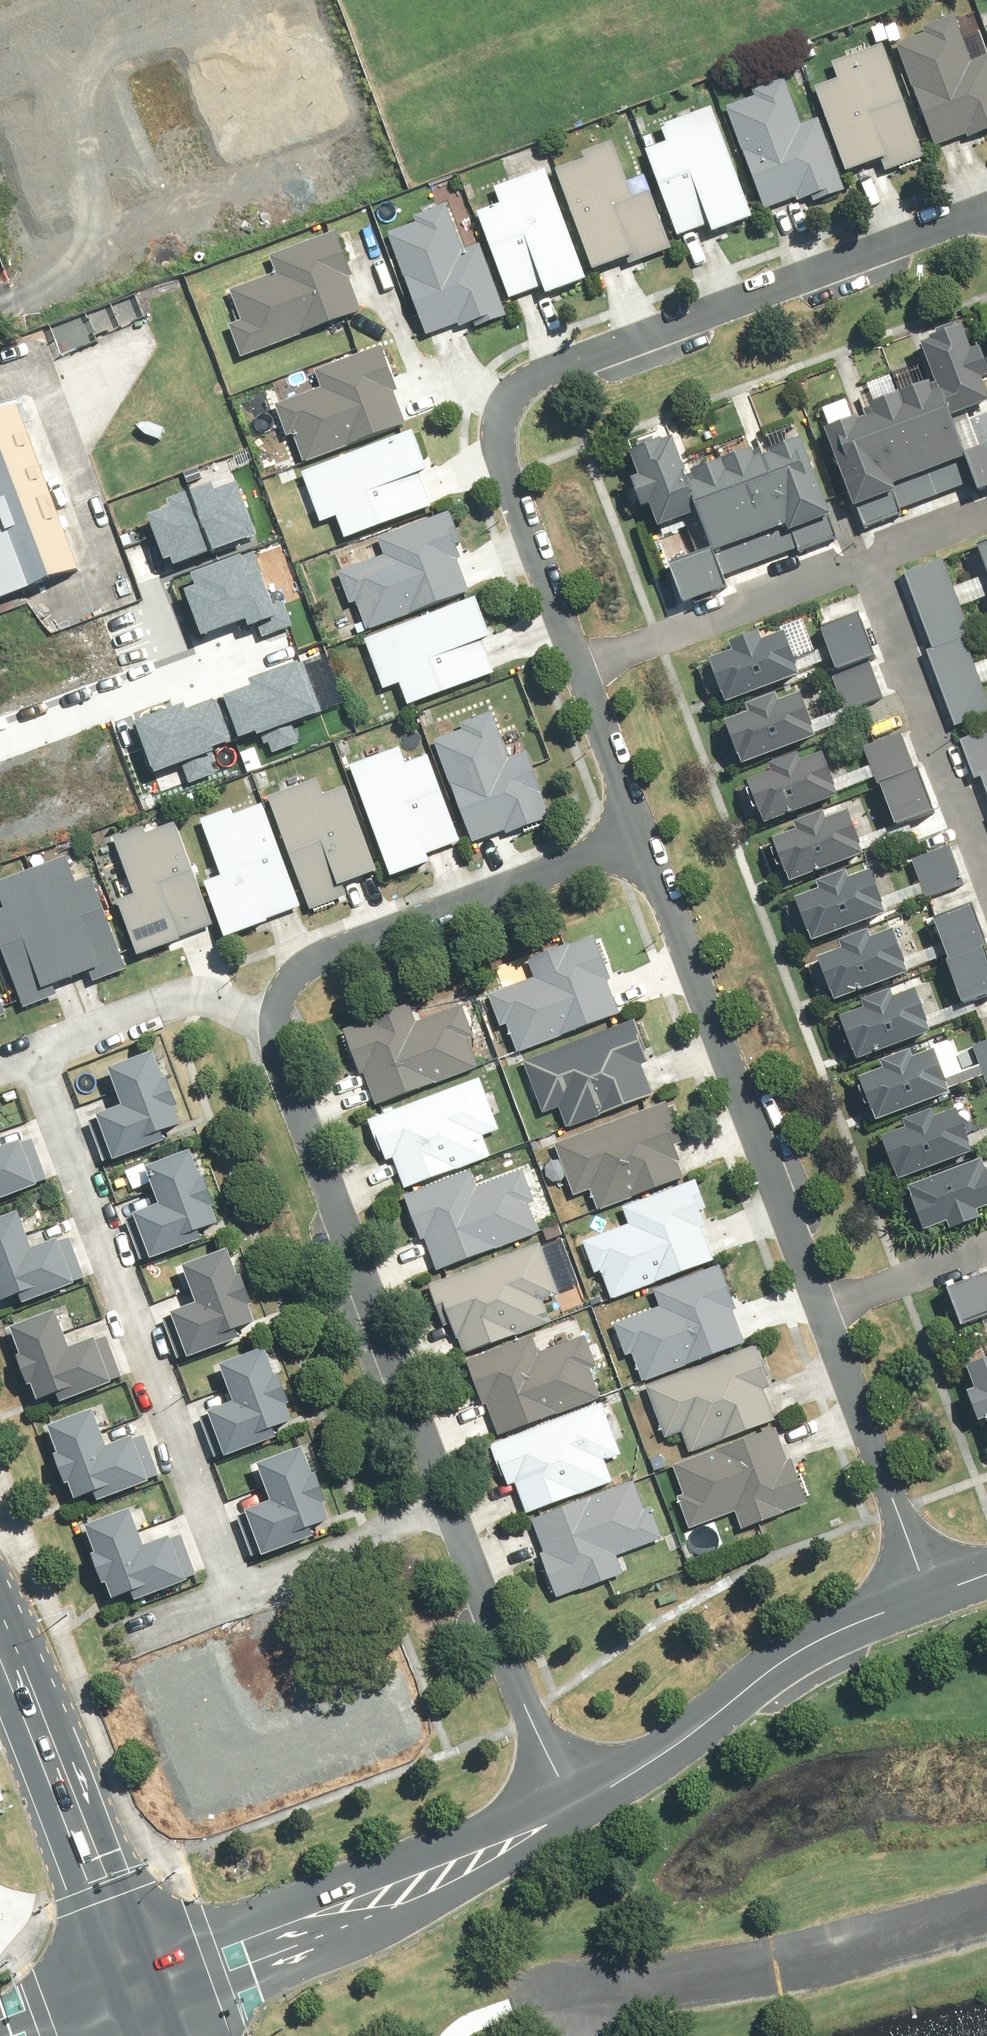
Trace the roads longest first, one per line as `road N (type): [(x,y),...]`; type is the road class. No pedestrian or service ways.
road 1 (residential): [(577,1811),(530,1717),(287,1077),(275,1024),(288,982),(313,956),(645,839)]
road 2 (residential): [(645,839),(506,477),(509,406),(552,367),(986,208)]
road 3 (residential): [(929,1596),(645,839)]
road 4 (residential): [(133,1997),(374,1904),(577,1811)]
road 5 (residential): [(577,1811),(825,1638),(929,1596)]
road 6 (secondary): [(133,1997),(0,1663)]
road 7 (residential): [(0,736),(238,646)]

